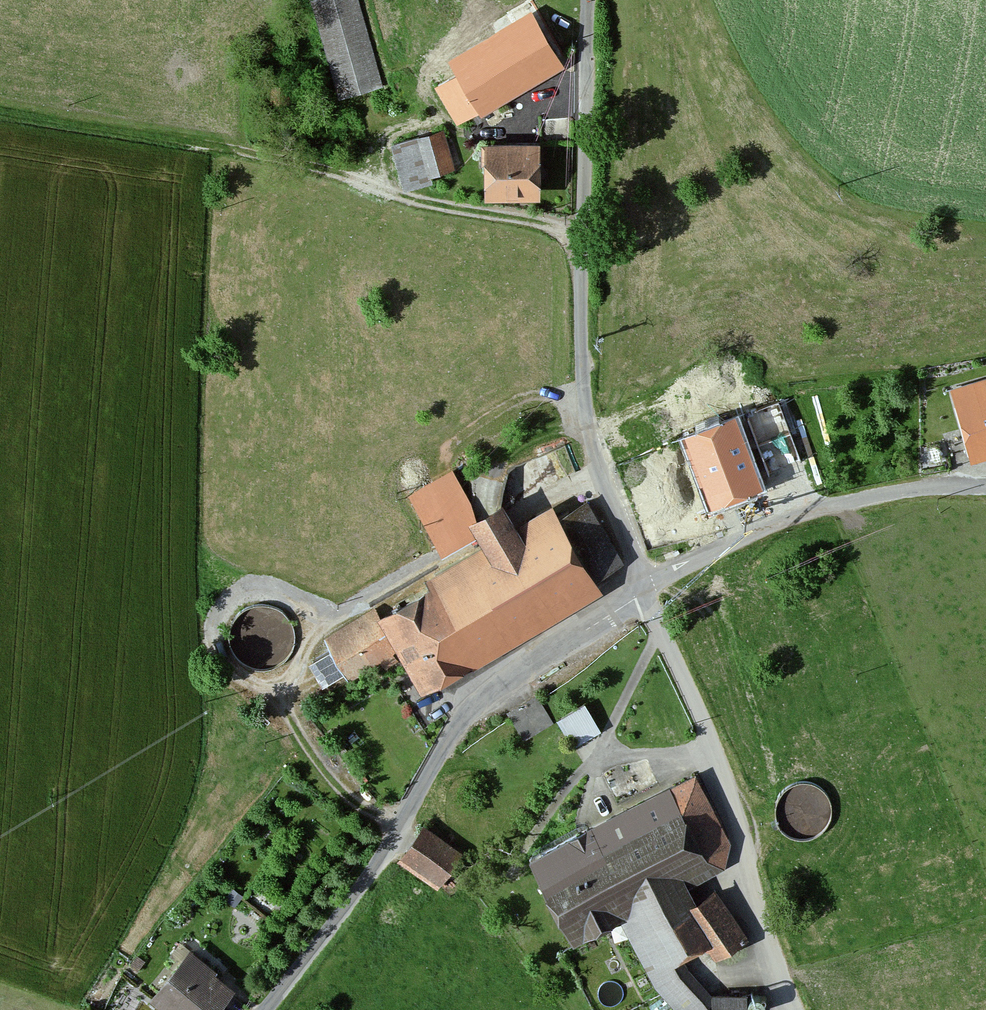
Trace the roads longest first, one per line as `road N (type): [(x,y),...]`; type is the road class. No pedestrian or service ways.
road 1 (unclassified): [(645,589),(592,448),(580,353),(586,0)]
road 2 (unclassified): [(265,1009),(372,870),(470,710),(645,589)]
road 3 (unclassified): [(645,589),(722,769),(797,1009)]
road 4 (unclassified): [(985,486),(906,490),(825,508),(716,549),(645,589)]

